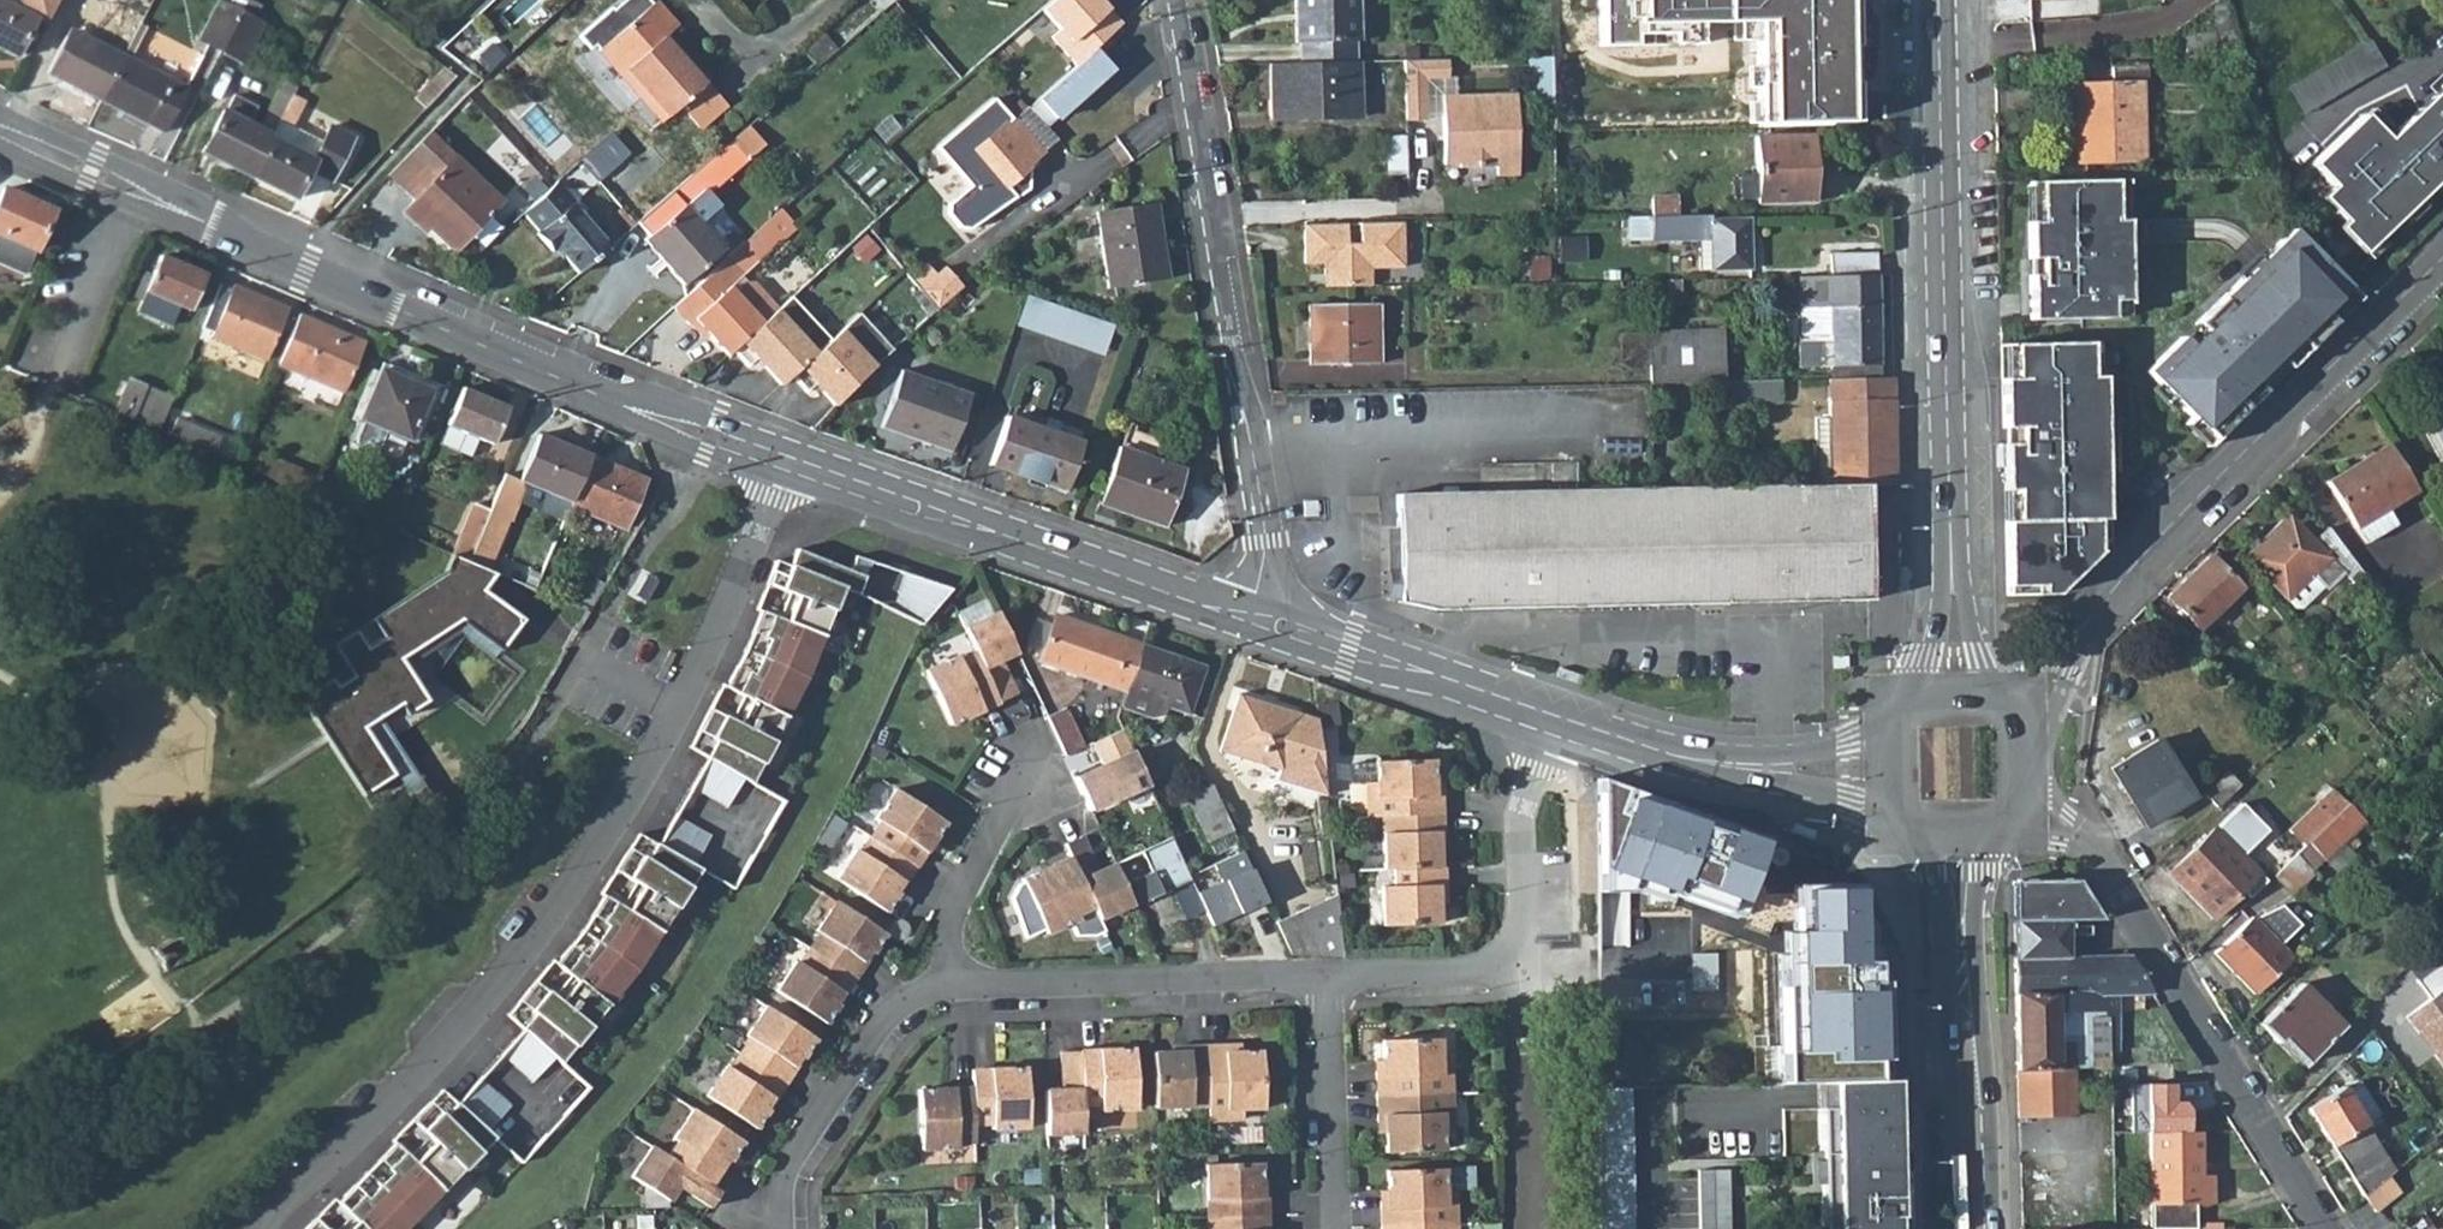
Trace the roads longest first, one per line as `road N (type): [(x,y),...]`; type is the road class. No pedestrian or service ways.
road 1 (residential): [(263,1228),(464,1025),(569,891),(666,738),(757,551),(789,464)]
road 2 (residential): [(0,127),(402,309),(789,464)]
road 3 (secondary): [(1938,0),(1955,692)]
road 4 (residential): [(1250,617),(1266,541),(1254,445),(1231,349),(1176,0)]
road 5 (tertiary): [(2442,259),(2185,510),(2029,691)]
road 6 (residential): [(2330,1228),(2110,864),(2092,849),(2030,829)]
road 7 (residential): [(789,464),(1250,617)]
road 8 (residential): [(1324,974),(1489,967),(1511,955),(1523,936),(1522,810),(1560,717)]
road 9 (residential): [(951,987),(1324,974)]
road 10 (residential): [(1560,717),(1647,747),(1742,766),(1886,765)]
road 11 (residential): [(1250,617),(1560,717)]
road 12 (residential): [(784,1228),(784,1179),(884,1018),(951,987)]
road 13 (secondary): [(1961,942),(1973,1228)]
road 14 (residential): [(951,987),(945,927),(1031,759),(1017,737)]
road 15 (residential): [(1334,1228),(1324,974)]
road 16 (secondary): [(1955,692),(1885,693),(1886,765)]
road 17 (secondary): [(2030,829),(2029,691)]

